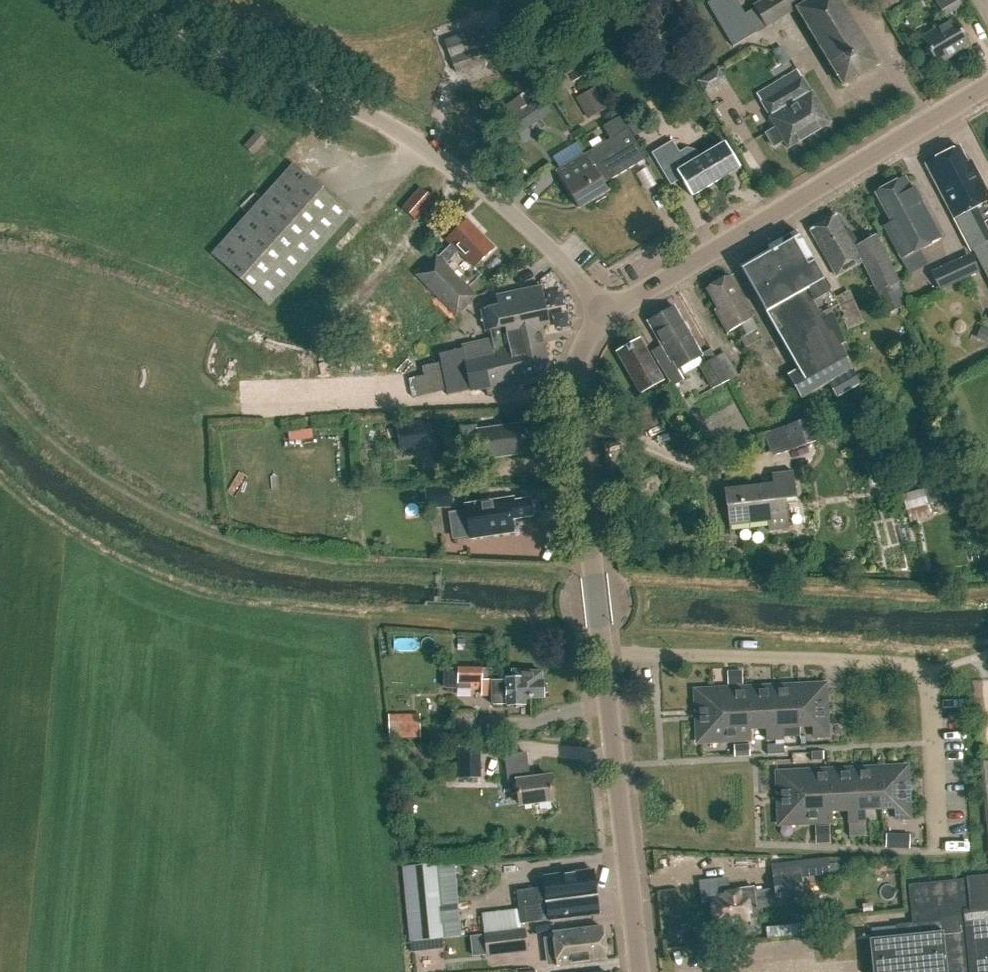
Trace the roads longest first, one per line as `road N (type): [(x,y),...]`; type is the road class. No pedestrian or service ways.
road 1 (unclassified): [(603,312),(531,234),(393,130),(128,16),(108,0)]
road 2 (residential): [(599,655),(917,666),(930,688),(935,854)]
road 3 (tertiary): [(603,312),(987,85)]
road 4 (tertiary): [(599,655),(573,400),(574,370),(603,312)]
road 5 (tertiary): [(639,971),(599,655)]

